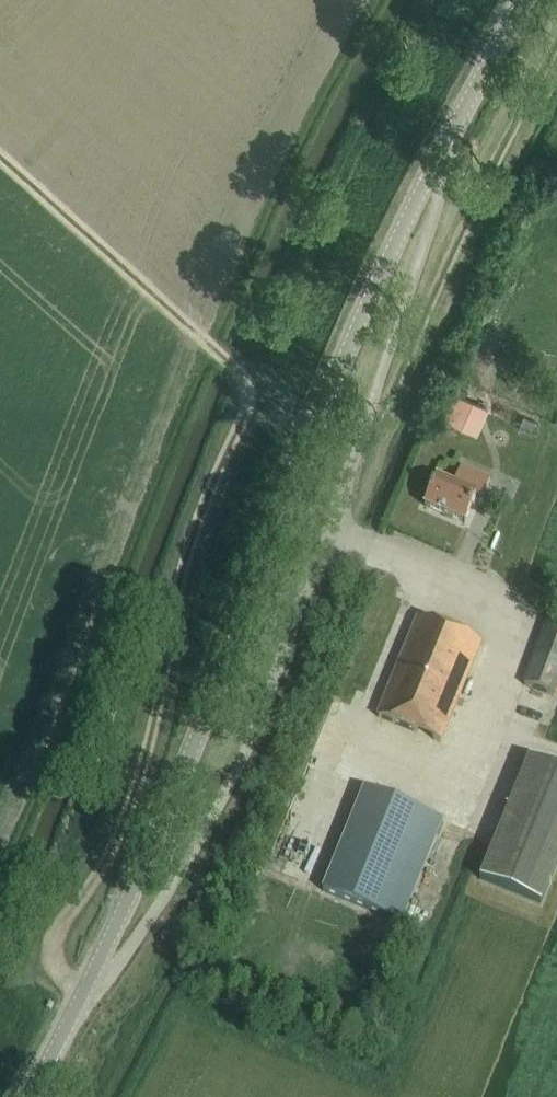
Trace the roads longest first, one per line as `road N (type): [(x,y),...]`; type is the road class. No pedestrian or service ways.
road 1 (track): [(88,993),(61,975),(49,948),(125,818),(153,737),(178,587),(242,416),(247,377),(0,155)]
road 2 (unclassified): [(88,993),(123,962),(171,891),(260,723),(434,222),(441,157)]
road 3 (tertiary): [(88,993),(359,321),(441,157)]
road 4 (track): [(363,442),(556,41)]
road 5 (tertiary): [(441,157),(524,0)]

